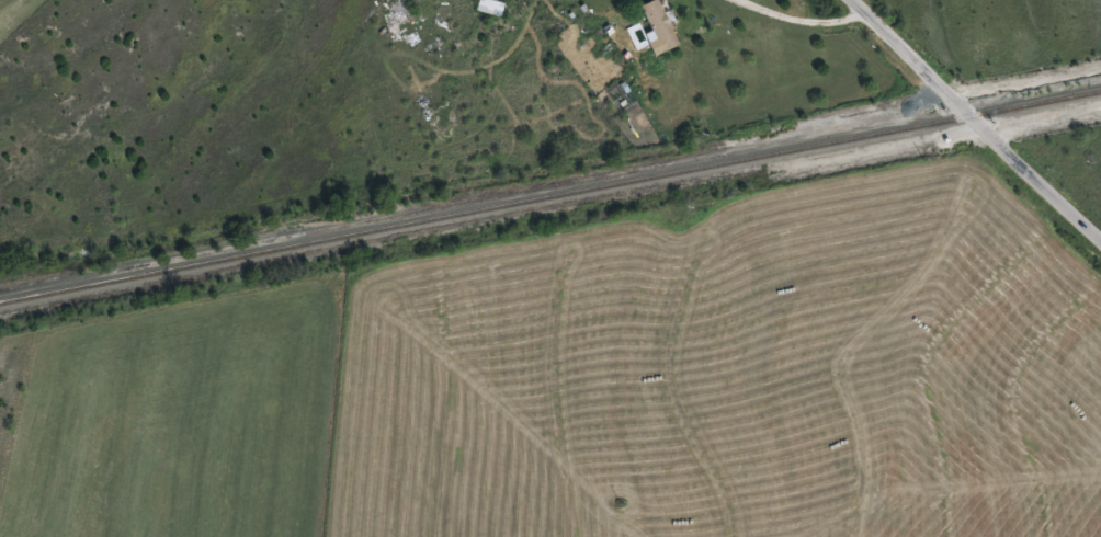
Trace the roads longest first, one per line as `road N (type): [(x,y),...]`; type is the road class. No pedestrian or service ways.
road 1 (tertiary): [(1100,230),(859,0)]

